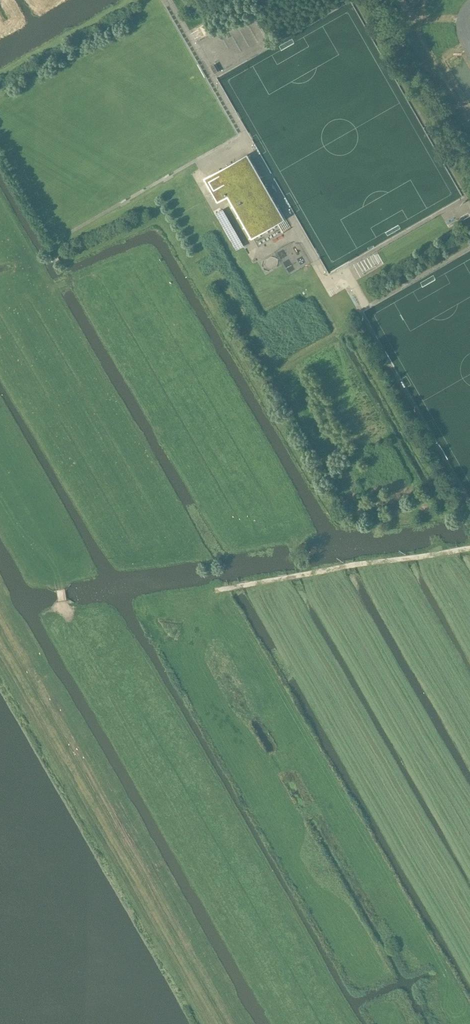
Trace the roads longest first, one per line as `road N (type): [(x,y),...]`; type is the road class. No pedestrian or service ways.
road 1 (track): [(216,590),(469,549)]
road 2 (track): [(62,605),(59,585),(0,491)]

